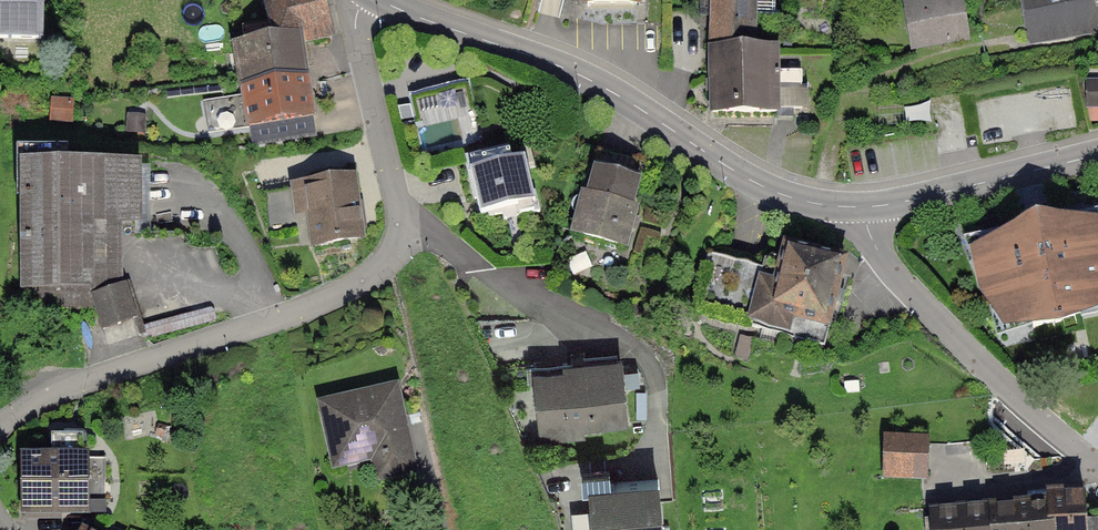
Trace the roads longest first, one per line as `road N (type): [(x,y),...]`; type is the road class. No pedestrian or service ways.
road 1 (residential): [(367,0),(355,26),(396,193),(393,253),(330,300),(108,373),(0,428)]
road 2 (residential): [(863,207),(759,184),(654,108),(383,0)]
road 3 (residential): [(863,207),(888,269),(1010,393),(1097,465)]
road 4 (residential): [(1097,155),(863,207)]

